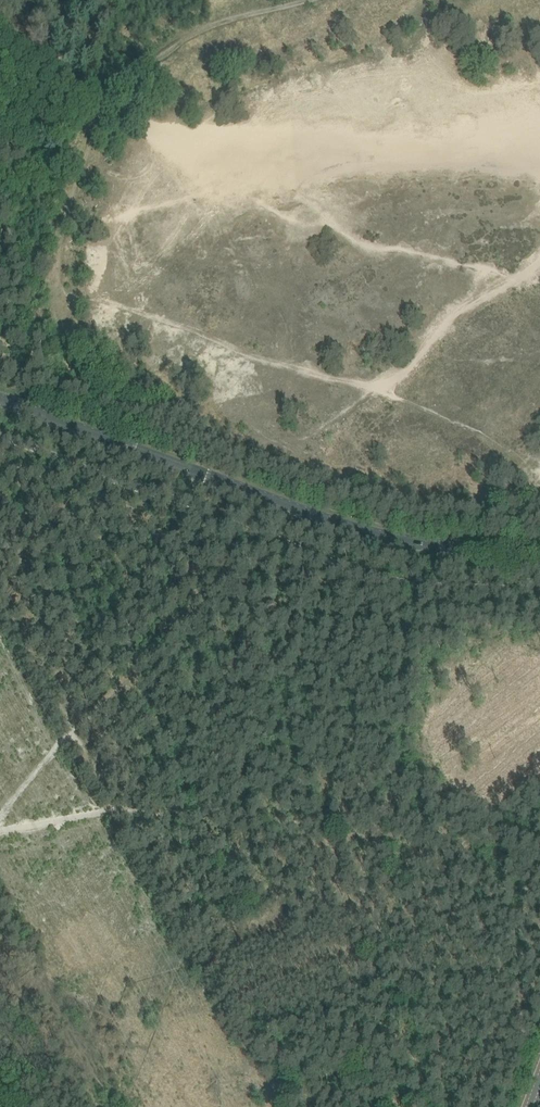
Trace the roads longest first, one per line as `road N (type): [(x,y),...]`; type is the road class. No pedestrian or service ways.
road 1 (track): [(539,891),(394,887),(359,841),(274,811),(177,808),(0,823)]
road 2 (secondary): [(539,549),(372,535),(0,398)]

